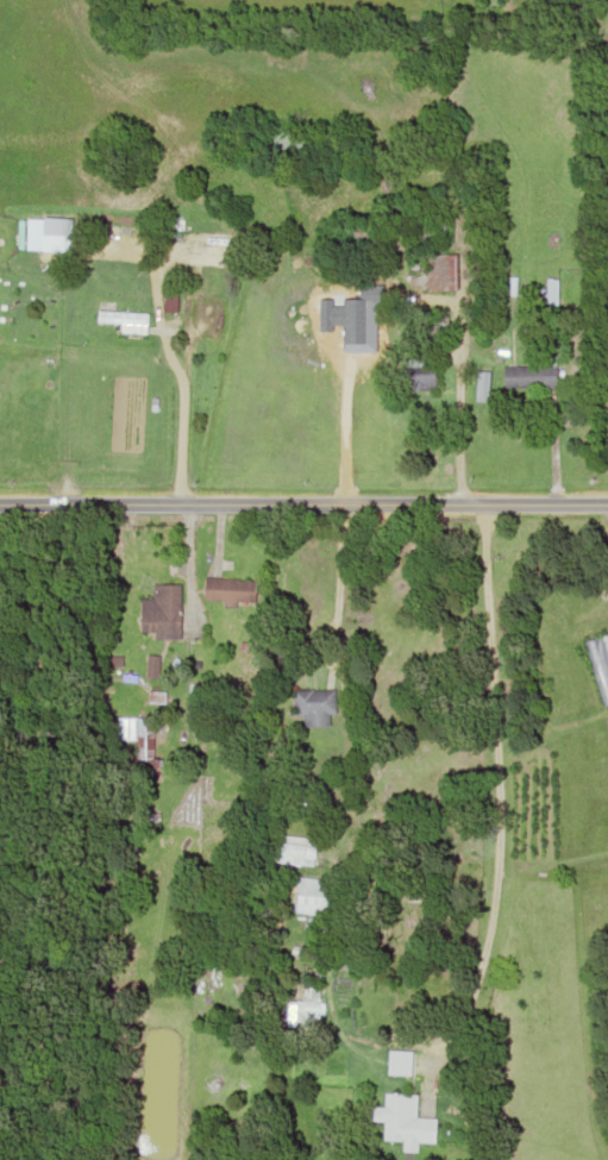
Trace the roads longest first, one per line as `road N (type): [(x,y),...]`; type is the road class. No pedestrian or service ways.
road 1 (tertiary): [(607,503),(0,503)]

